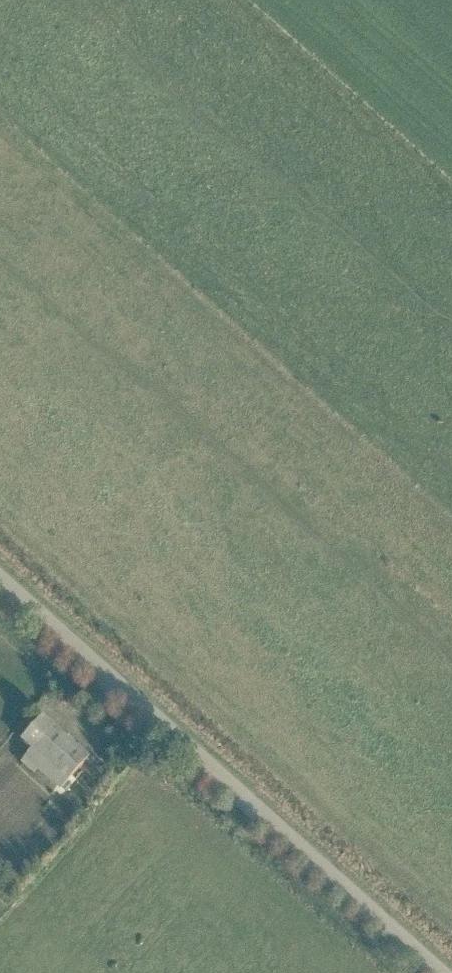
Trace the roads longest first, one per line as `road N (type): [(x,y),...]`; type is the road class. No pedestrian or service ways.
road 1 (unclassified): [(0,583),(350,902),(440,972)]

